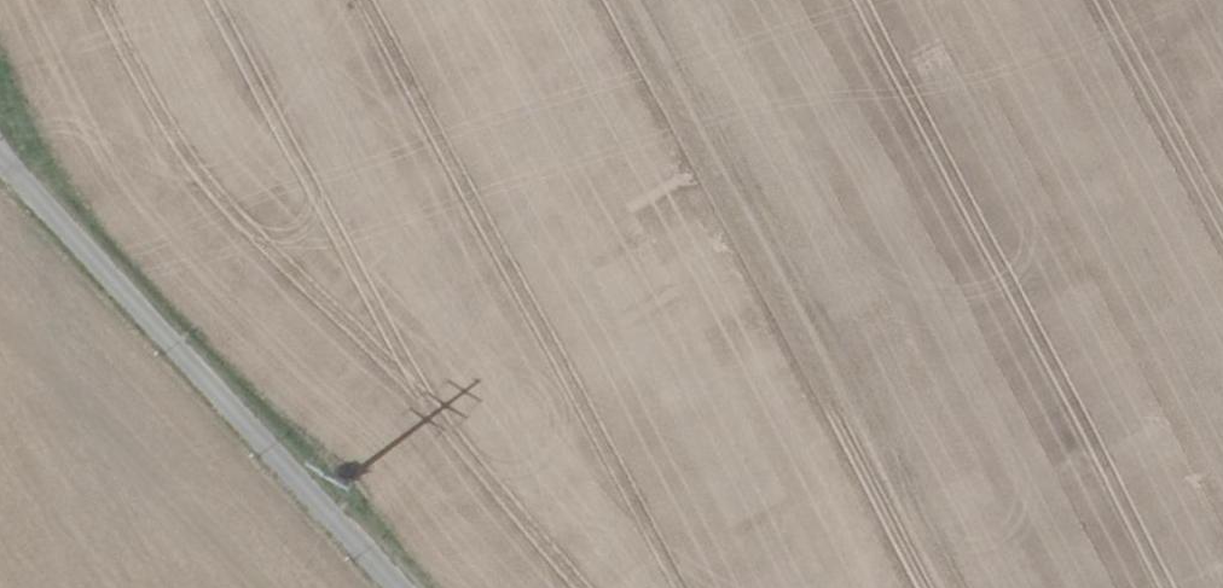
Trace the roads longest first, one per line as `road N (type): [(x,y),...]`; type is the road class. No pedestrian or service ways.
road 1 (unclassified): [(391,587),(0,167)]

